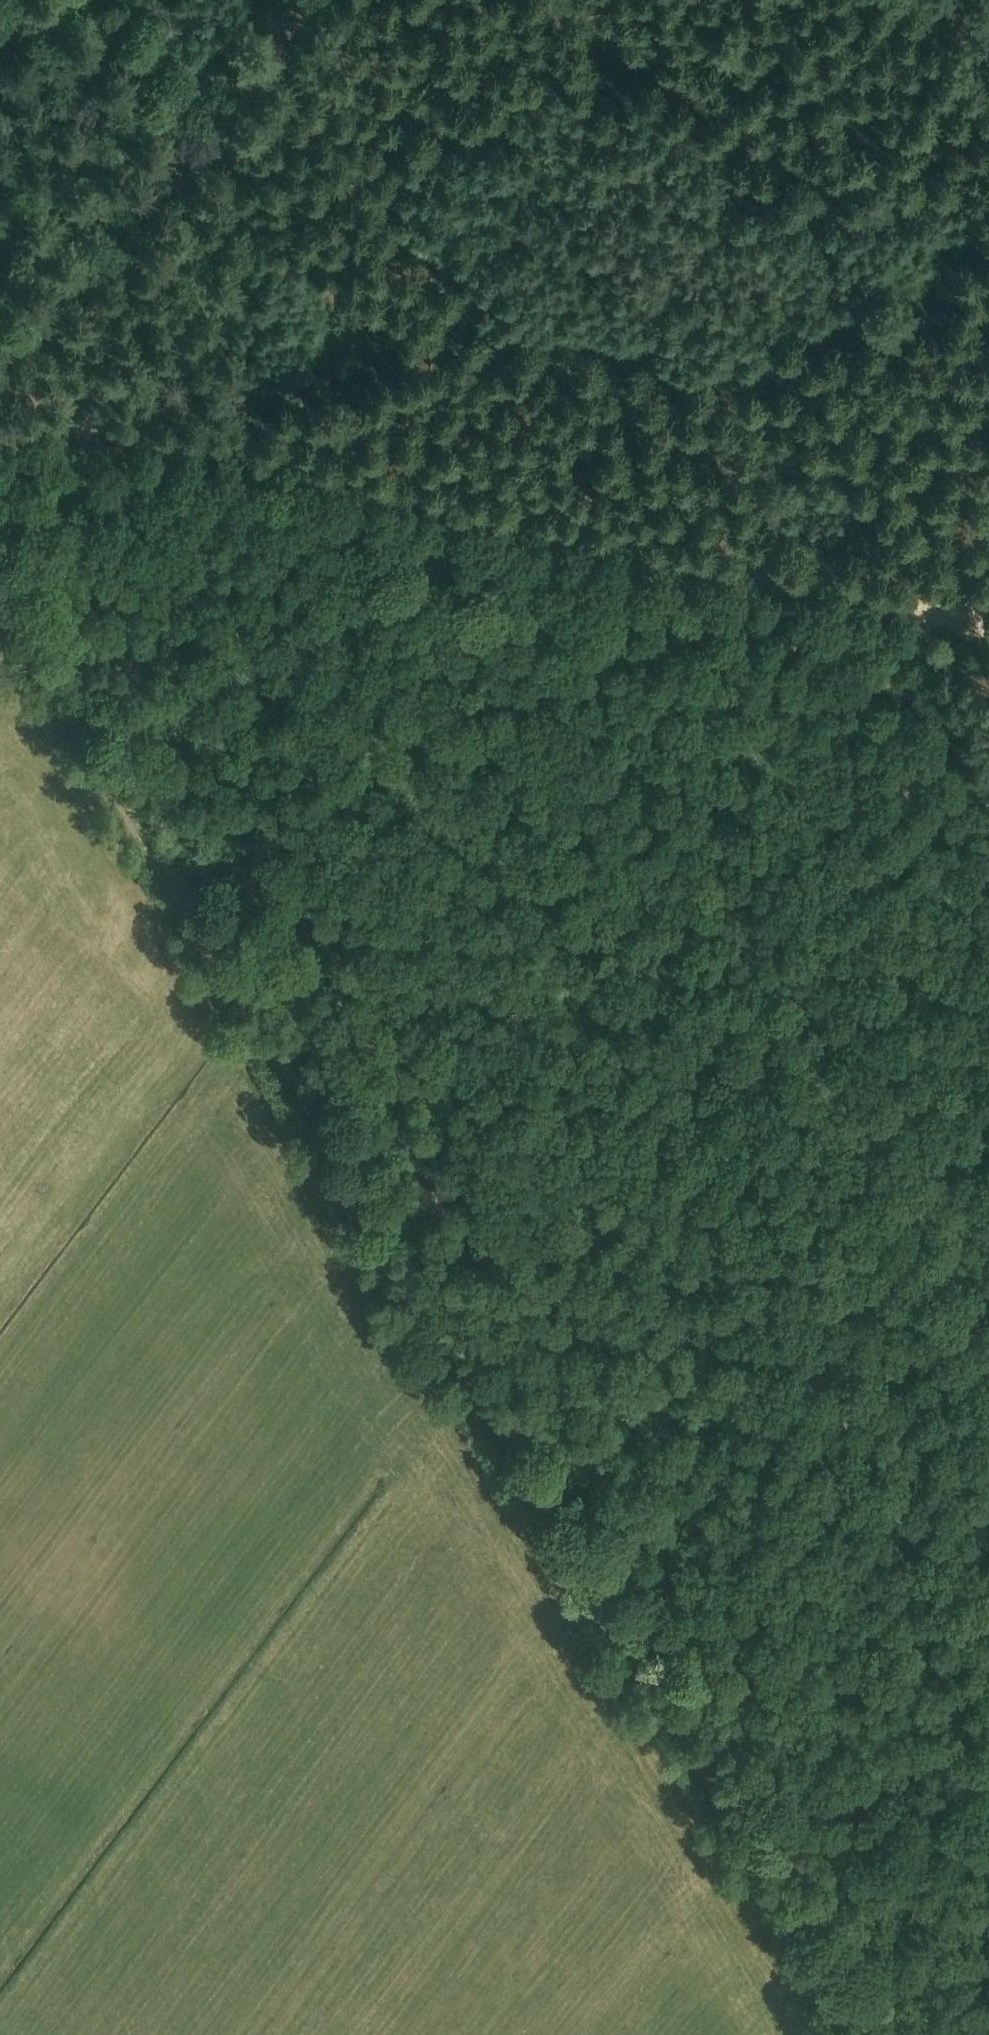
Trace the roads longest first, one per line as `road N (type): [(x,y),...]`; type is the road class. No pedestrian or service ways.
road 1 (track): [(854,2034),(0,596)]
road 2 (track): [(0,426),(87,425),(198,442),(536,519)]
road 3 (track): [(312,0),(0,346)]
road 4 (track): [(536,519),(988,620)]

